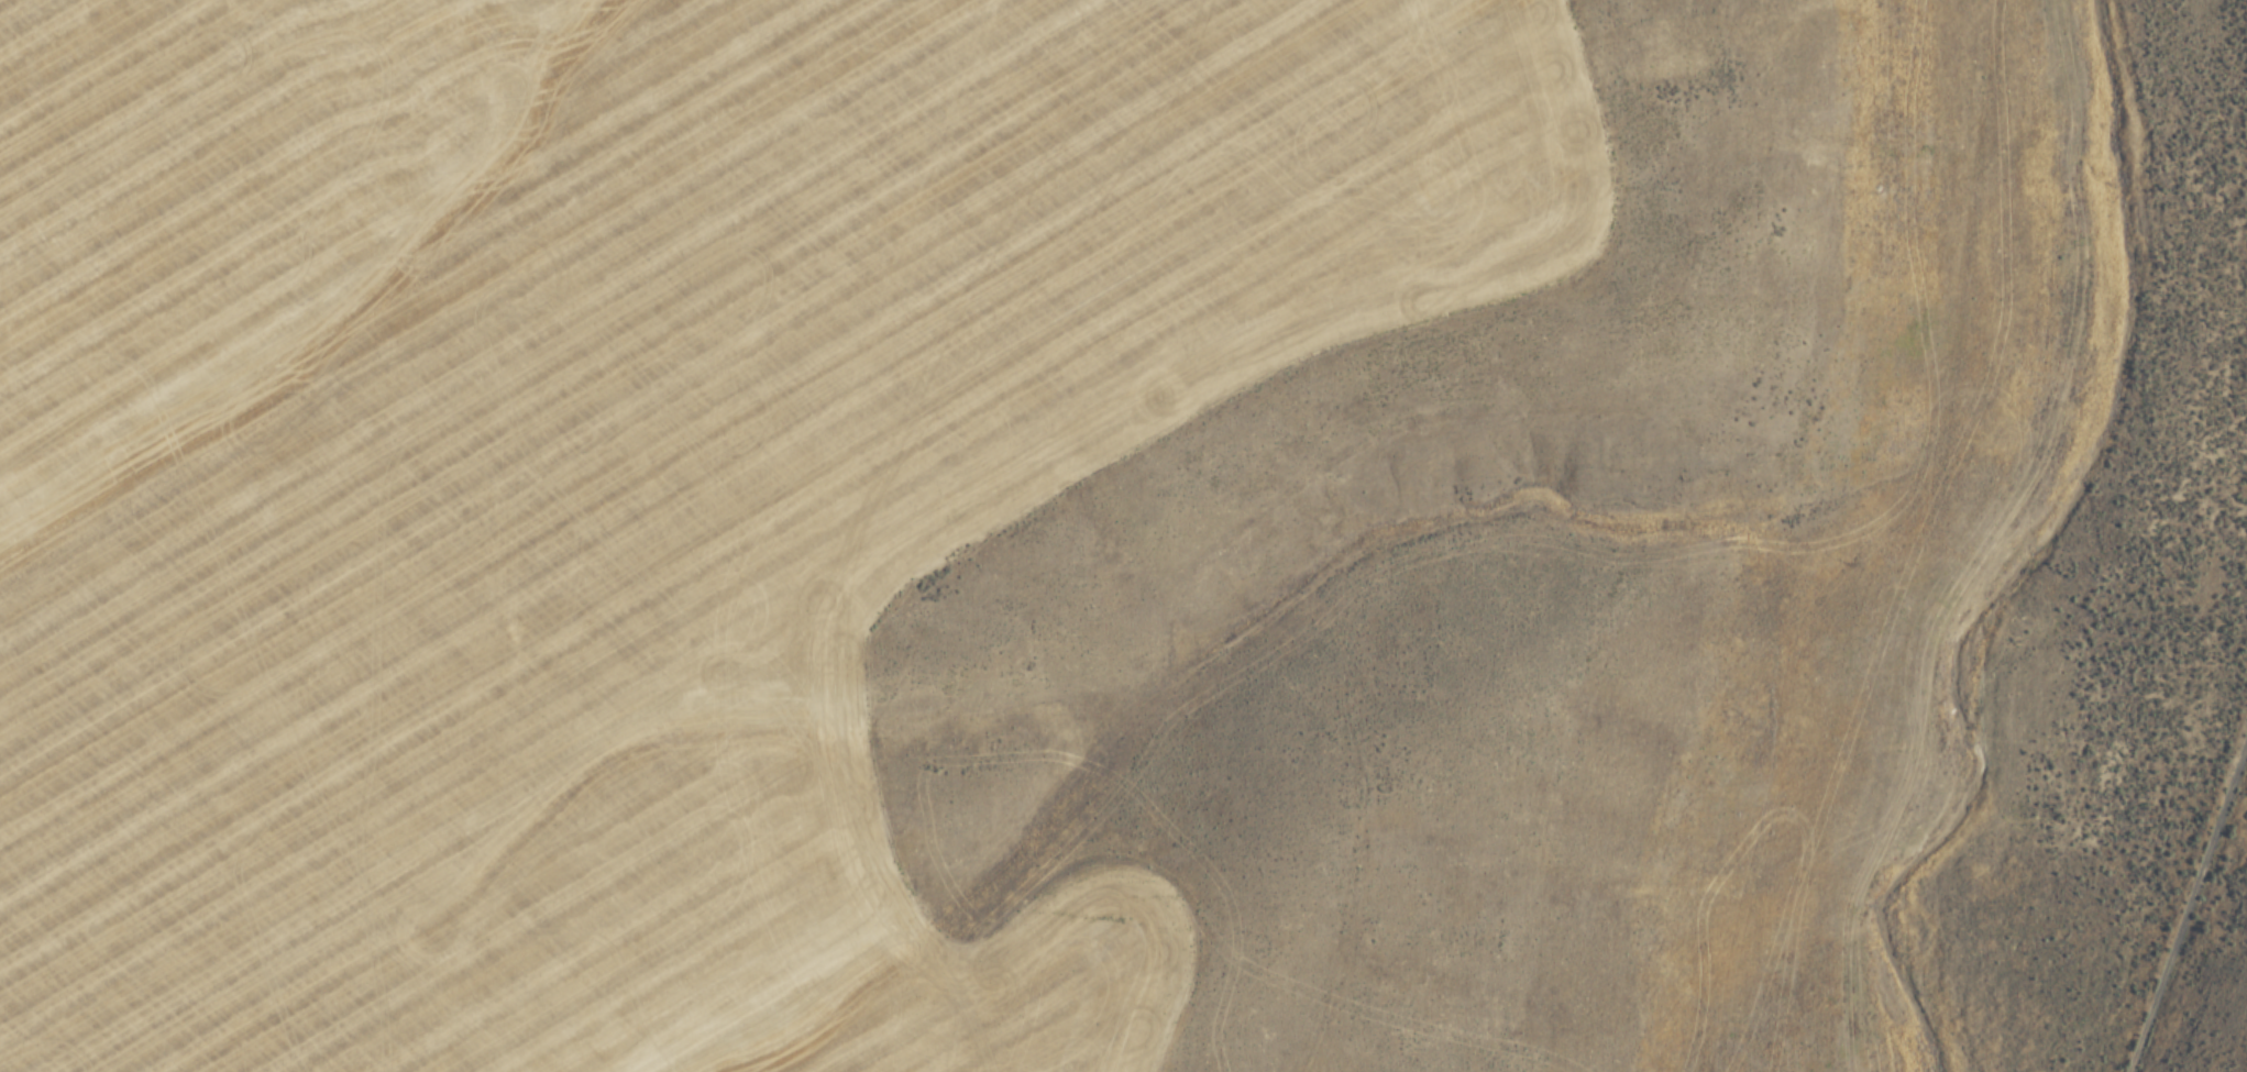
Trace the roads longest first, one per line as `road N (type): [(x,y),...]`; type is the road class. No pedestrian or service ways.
road 1 (track): [(2099,1071),(2238,683),(2246,585)]

